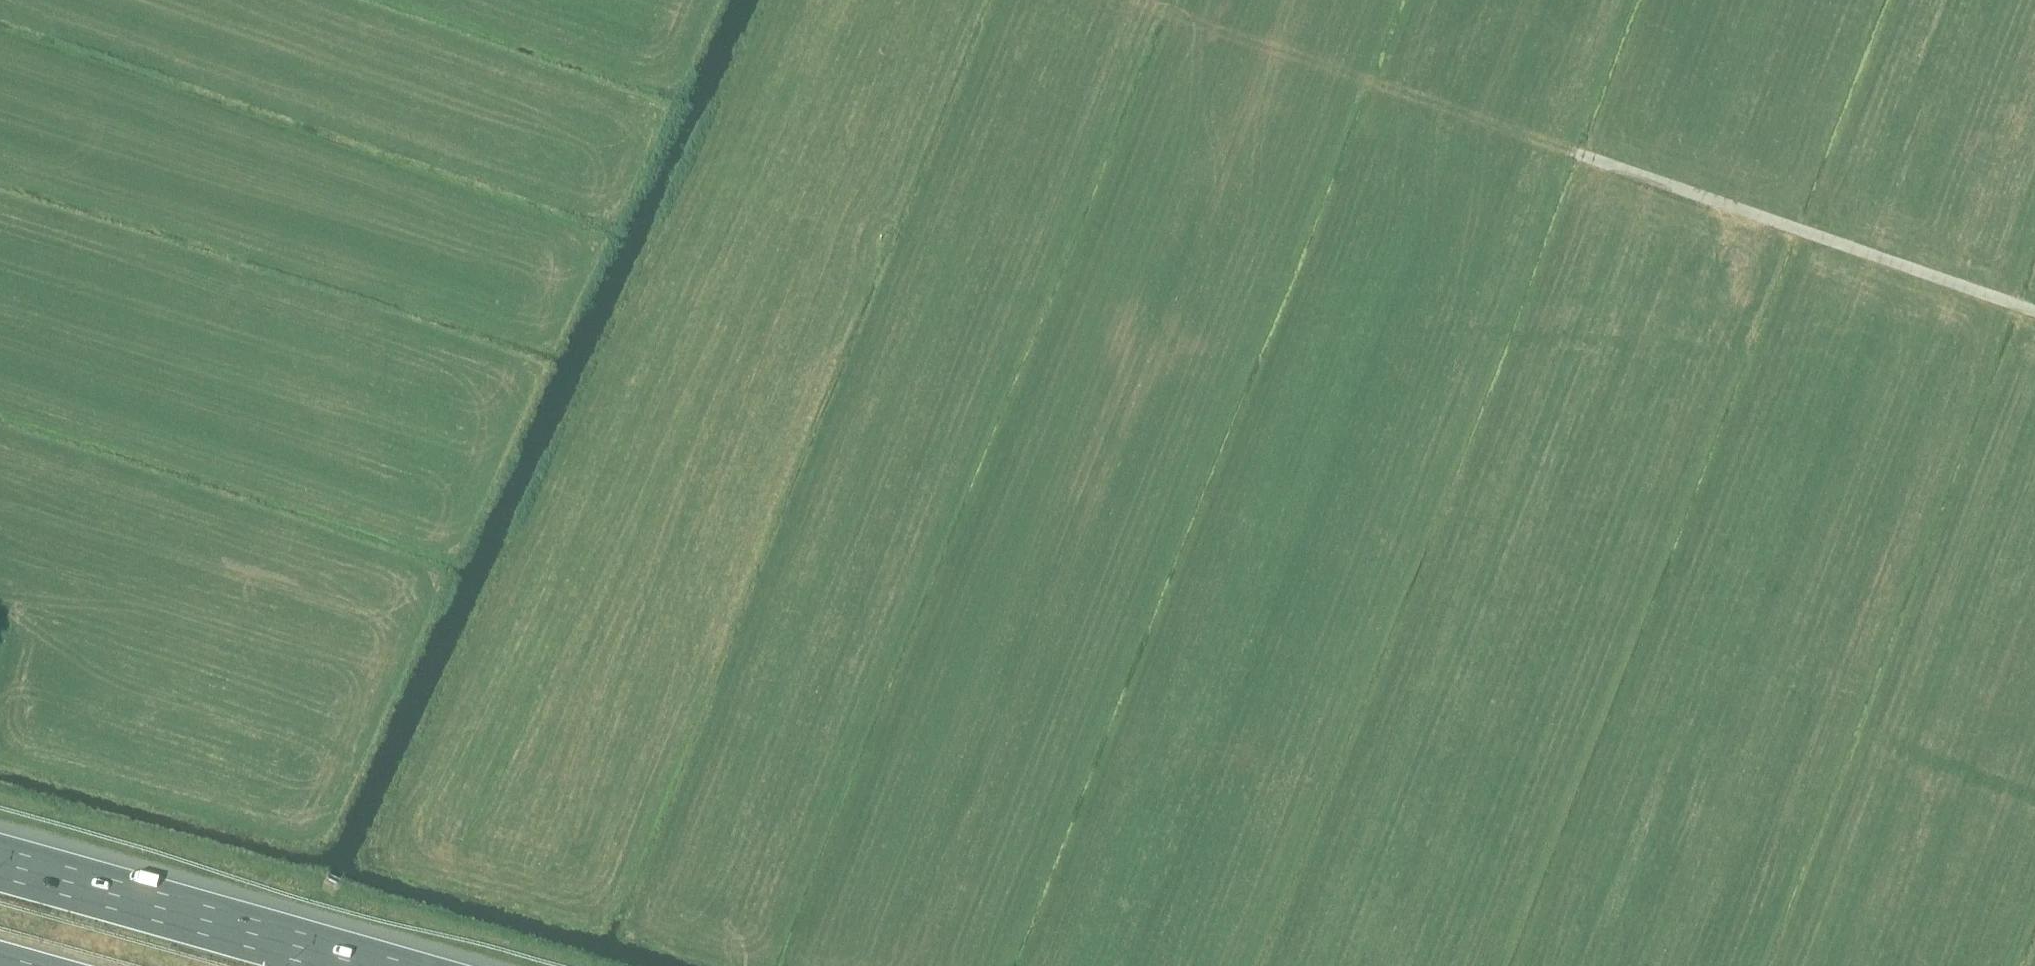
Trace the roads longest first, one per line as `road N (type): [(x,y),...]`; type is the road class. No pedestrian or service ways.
road 1 (track): [(1146,0),(2034,312)]
road 2 (motorway): [(360,965),(0,866)]

